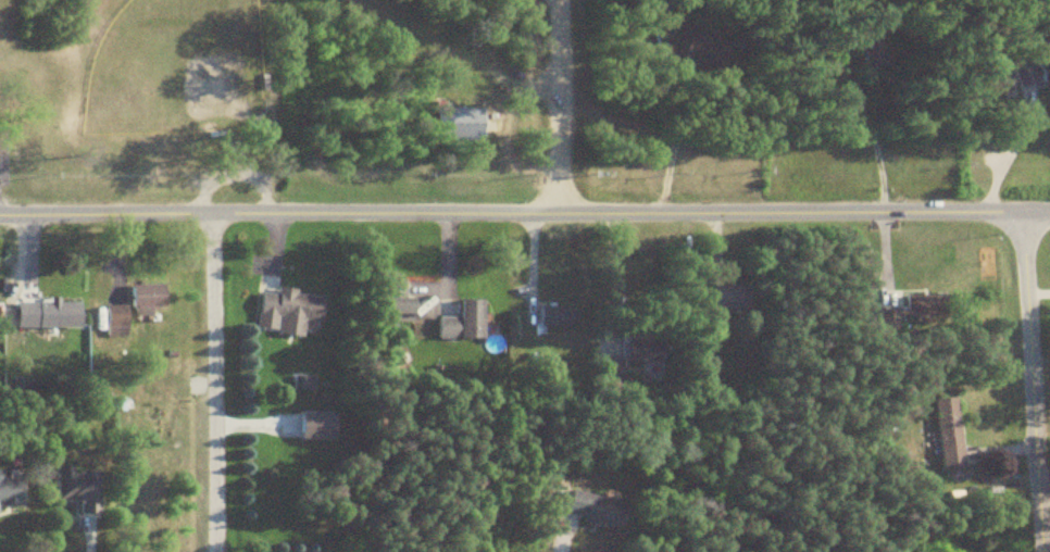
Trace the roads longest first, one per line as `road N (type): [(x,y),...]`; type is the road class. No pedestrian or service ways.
road 1 (residential): [(0,211),(1049,208)]
road 2 (residential): [(0,546),(486,542),(580,551)]
road 3 (residential): [(1042,551),(1028,209)]
road 4 (residential): [(212,545),(210,210)]

